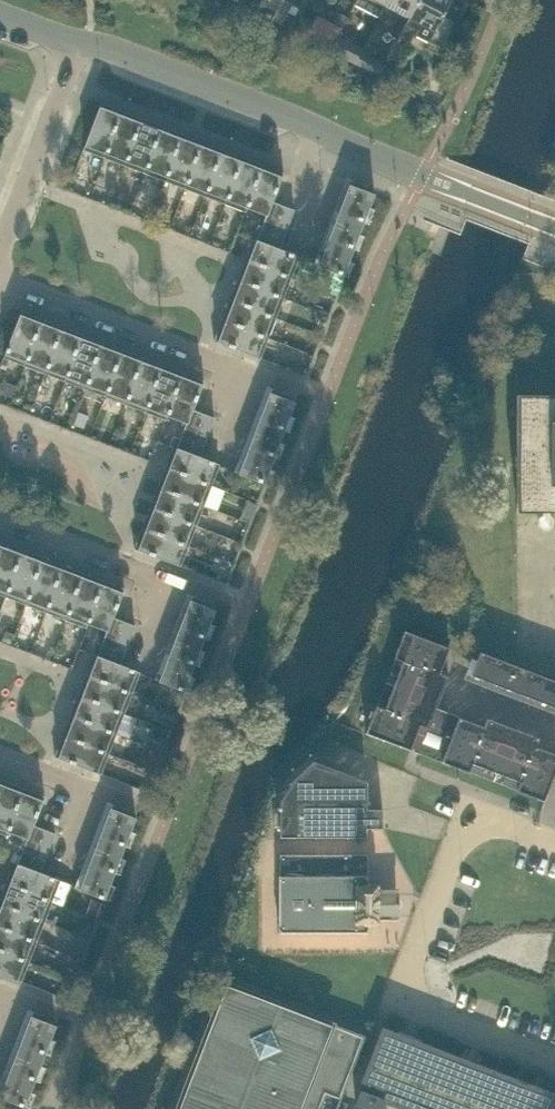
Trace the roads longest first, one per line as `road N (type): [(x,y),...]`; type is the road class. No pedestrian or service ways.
road 1 (residential): [(424,175),(79,42)]
road 2 (residential): [(0,271),(255,369),(225,445)]
road 3 (residential): [(0,511),(176,578),(145,656)]
road 4 (residential): [(0,251),(79,42)]
road 5 (residential): [(0,749),(97,786),(67,867)]

